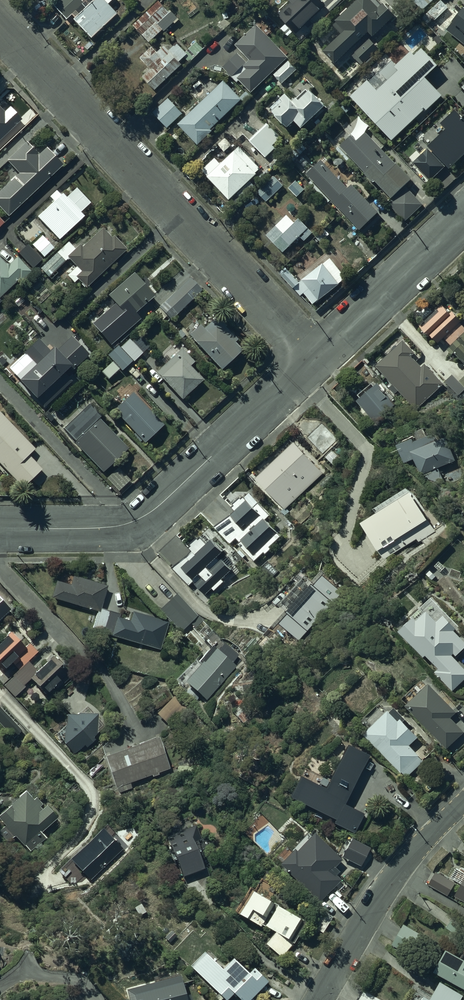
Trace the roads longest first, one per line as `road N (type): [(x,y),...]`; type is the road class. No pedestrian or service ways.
road 1 (residential): [(0,28),(316,360)]
road 2 (residential): [(316,360),(135,522),(0,529)]
road 3 (unclassified): [(463,804),(394,876),(319,999)]
road 4 (residential): [(463,218),(316,360)]

